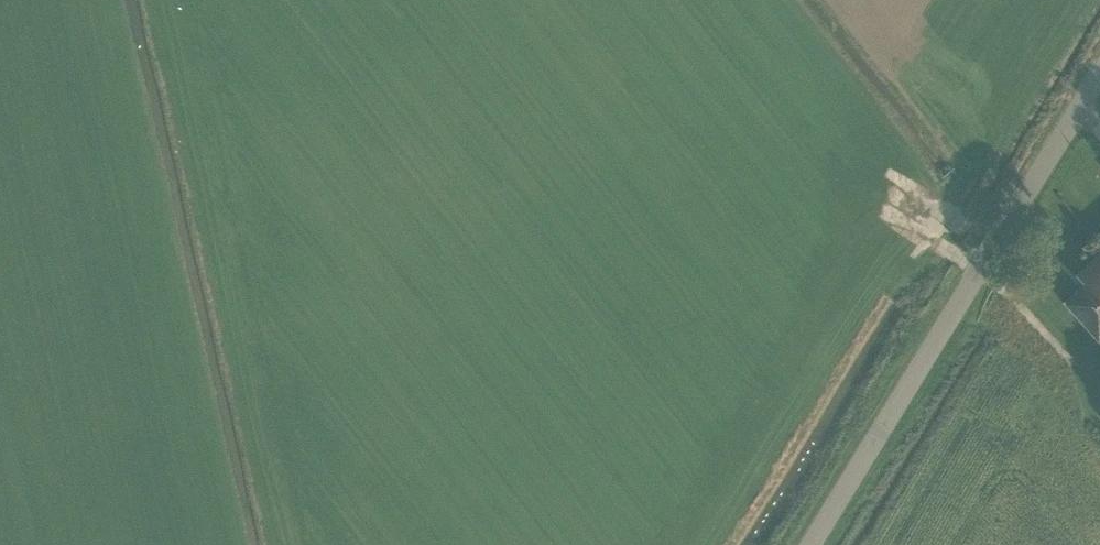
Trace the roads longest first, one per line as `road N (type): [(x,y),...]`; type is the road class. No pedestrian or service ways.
road 1 (tertiary): [(812,544),(1099,72)]

